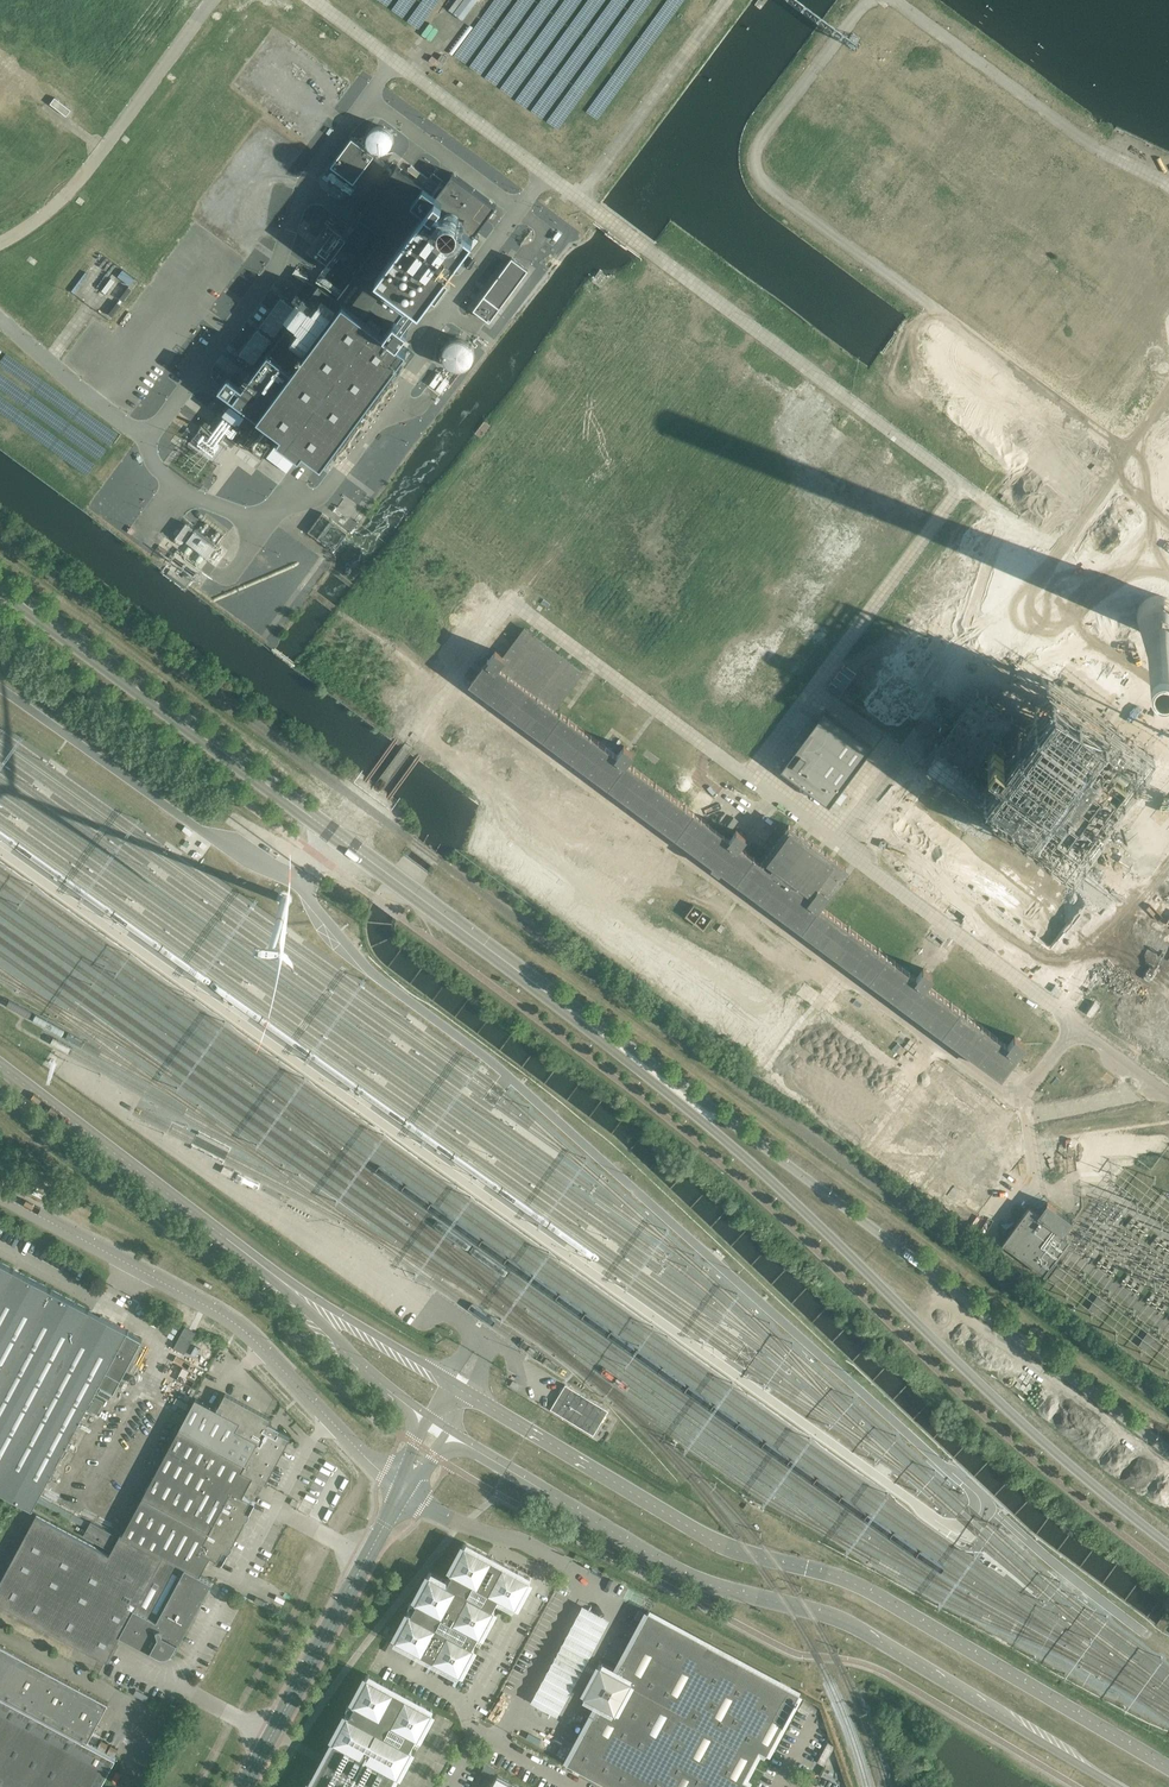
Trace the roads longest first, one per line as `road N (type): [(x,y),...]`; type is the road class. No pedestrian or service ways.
road 1 (tertiary): [(1168,1767),(861,1586),(720,1544),(467,1394)]
road 2 (secondary): [(588,1022),(752,1164),(1044,1443),(1168,1546)]
road 3 (secondary): [(588,1022),(0,586)]
road 4 (tertiary): [(477,1451),(691,1577),(848,1623),(1121,1786)]
road 5 (secondary): [(1168,1450),(588,1022)]
road 6 (track): [(429,716),(450,759),(692,933),(757,959),(845,973)]
road 7 (unclassified): [(404,1488),(233,1322),(0,1194)]
road 8 (unclassified): [(475,1739),(465,1713),(552,1558),(452,1519),(404,1488)]
road 9 (tertiary): [(244,1786),(404,1488)]
road 10 (tertiary): [(226,1238),(0,1066)]
road 11 (tertiary): [(448,1381),(226,1238)]
road 12 (tertiary): [(226,1238),(402,1401)]
road 13 (track): [(450,684),(337,610)]

